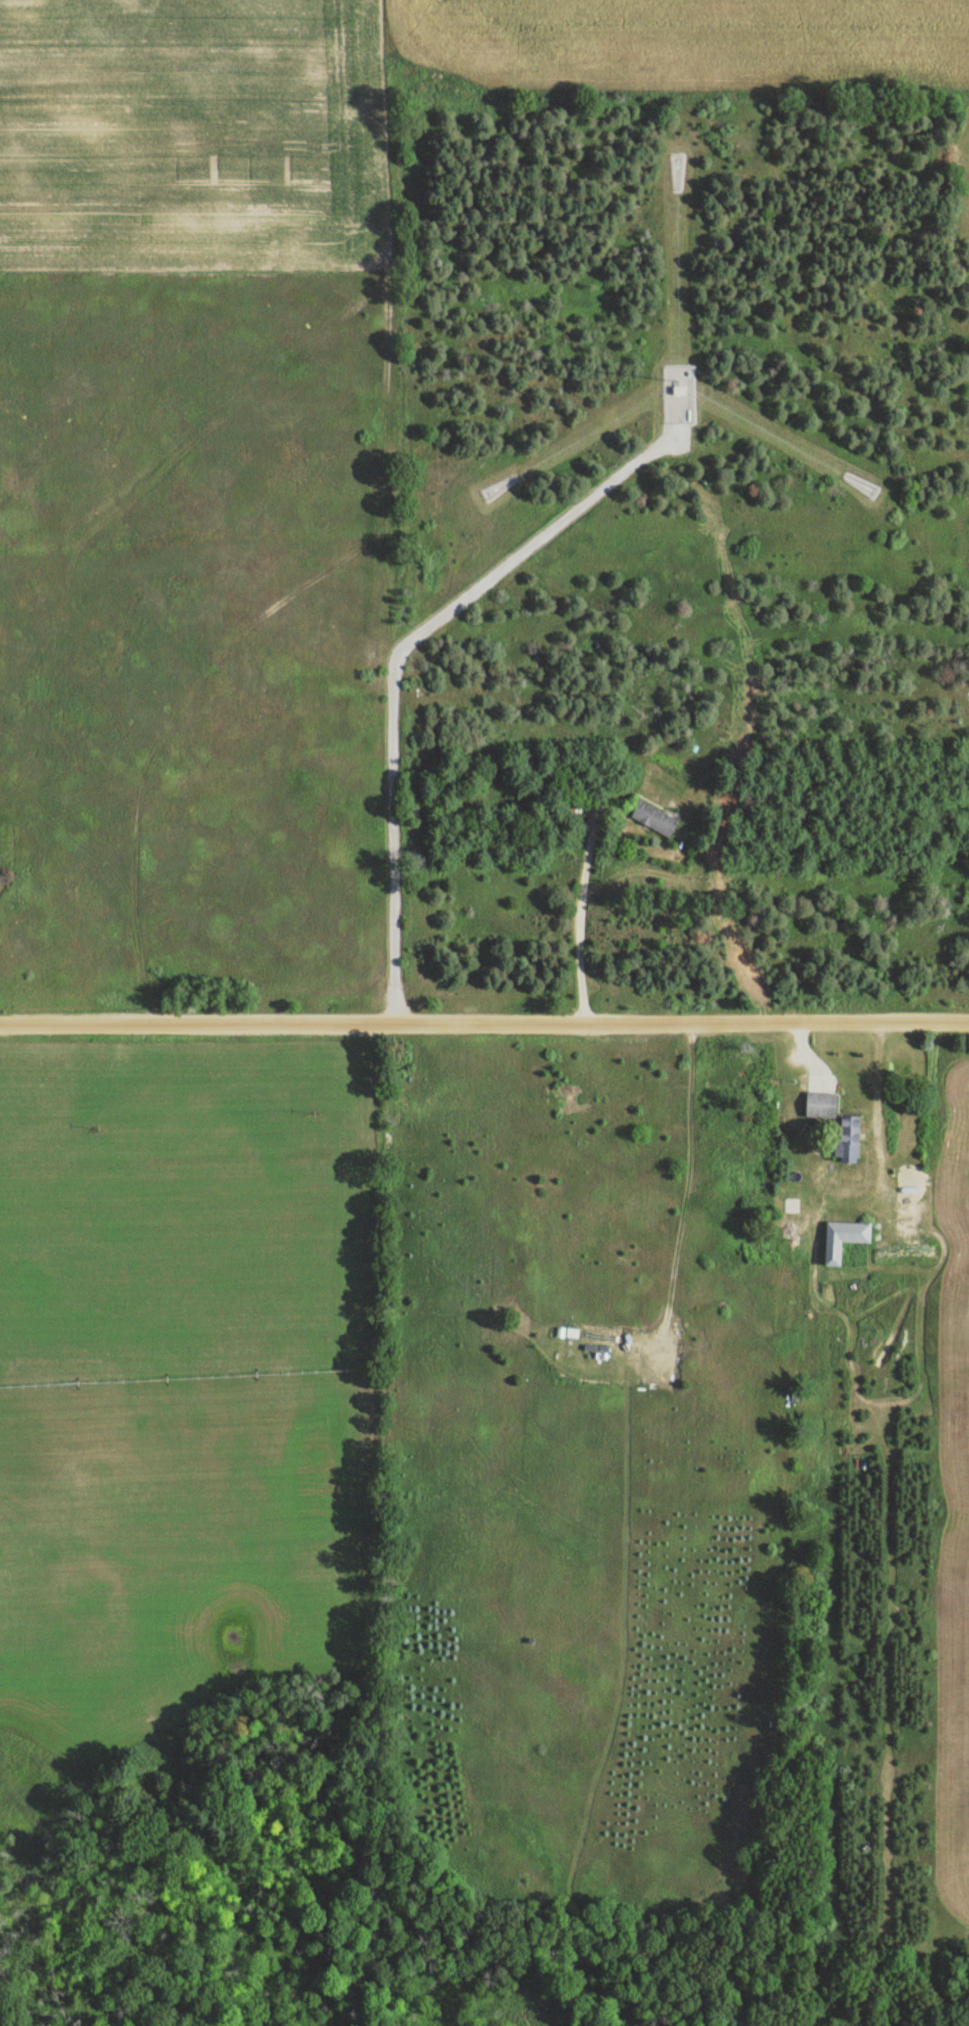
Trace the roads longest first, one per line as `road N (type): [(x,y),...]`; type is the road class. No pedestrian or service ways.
road 1 (residential): [(968,1026),(0,1025)]

